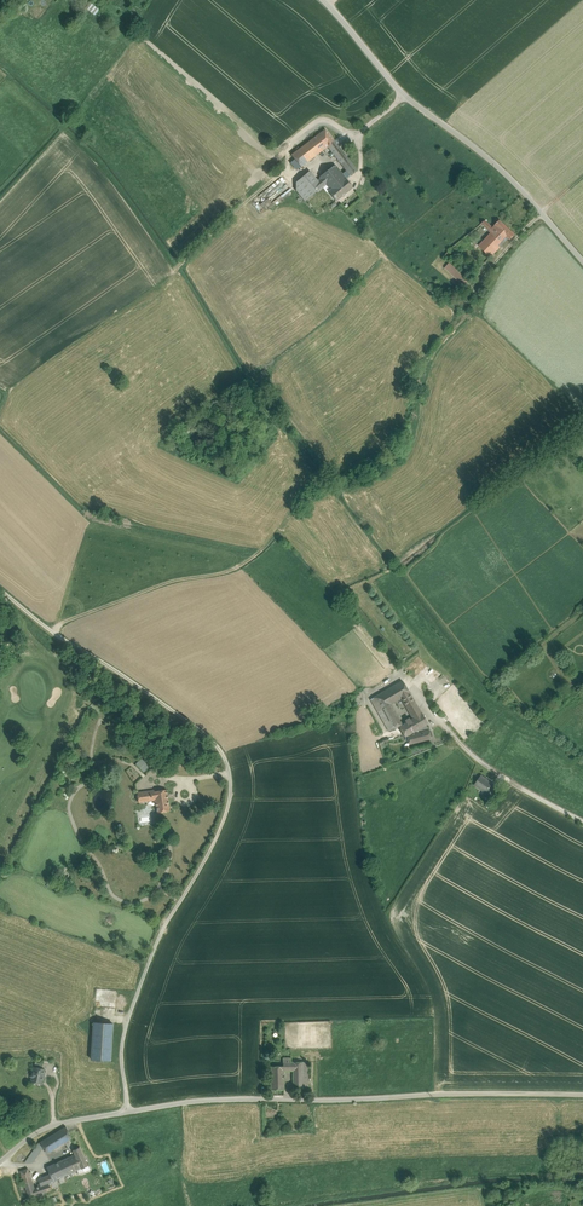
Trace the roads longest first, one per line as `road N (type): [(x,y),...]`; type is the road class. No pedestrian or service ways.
road 1 (track): [(48,631),(174,580),(252,563),(296,508),(391,458),(413,424),(430,356),(477,304),(500,255),(541,214)]
road 2 (track): [(0,591),(216,744),(231,772),(229,808),(157,942),(127,1020),(122,1058),(129,1112)]
road 3 (unclassified): [(582,1095),(175,1103),(51,1125),(0,1162)]
road 4 (unclassified): [(323,0),(404,96),(492,161),(582,263)]
road 5 (track): [(286,171),(171,277)]
road 6 (track): [(437,716),(488,767),(555,807)]

